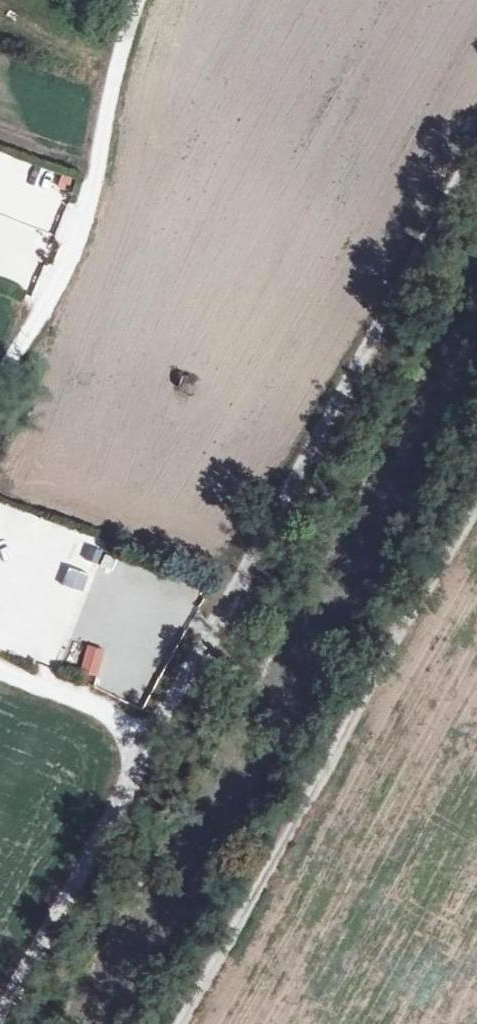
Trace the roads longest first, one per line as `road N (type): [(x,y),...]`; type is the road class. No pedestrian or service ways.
road 1 (unclassified): [(476,148),(0,1006)]
road 2 (track): [(189,1023),(476,504)]
road 3 (track): [(0,380),(78,237),(135,0)]
road 4 (track): [(141,746),(101,707),(0,668)]

